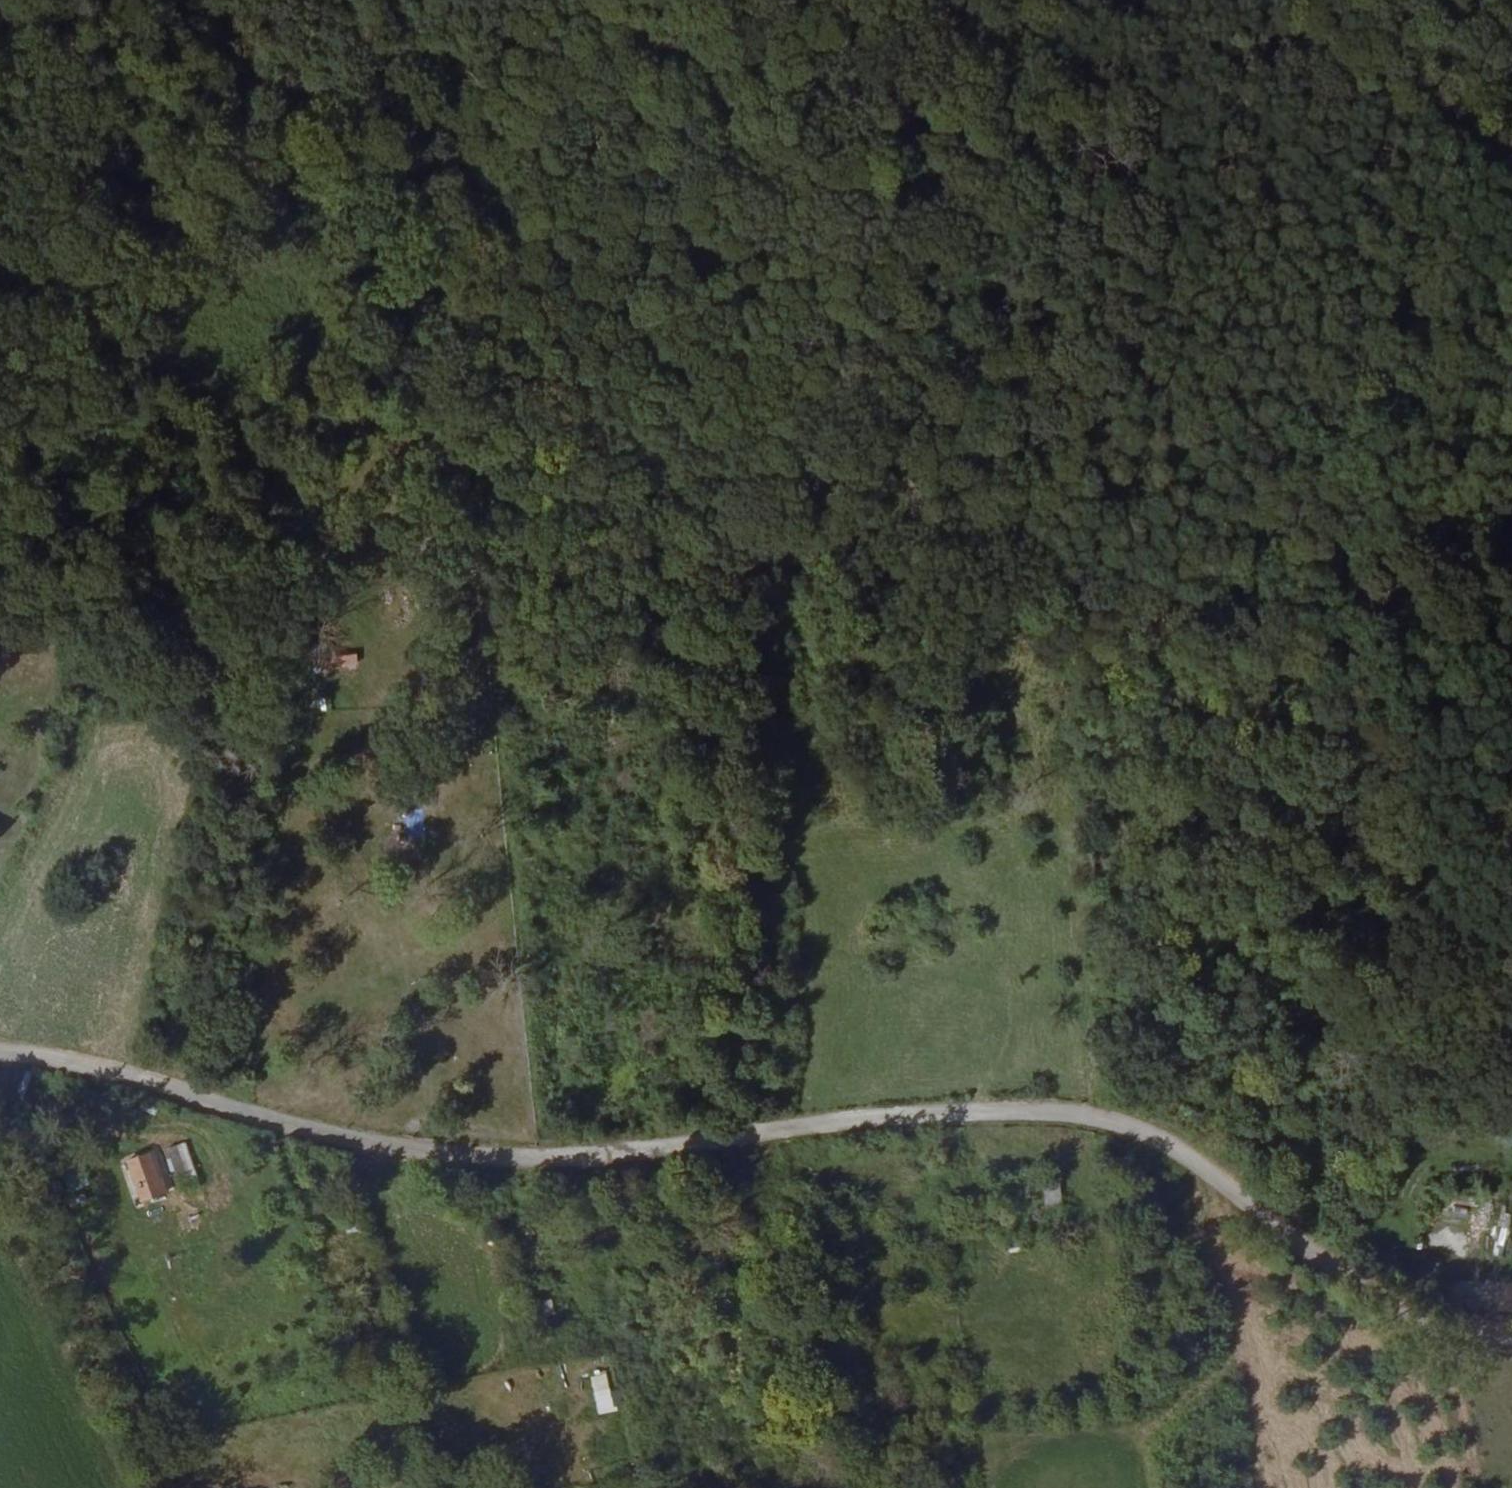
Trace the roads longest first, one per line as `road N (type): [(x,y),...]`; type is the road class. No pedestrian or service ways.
road 1 (track): [(1511,1335),(1412,1311),(1295,1241),(1186,1159),(1092,1119),(954,1110),(817,1122),(621,1157),(456,1147),(307,1132),(0,1047)]
road 2 (track): [(1024,4),(1266,120),(1511,287)]
road 3 (track): [(0,1146),(63,1291),(165,1487)]

